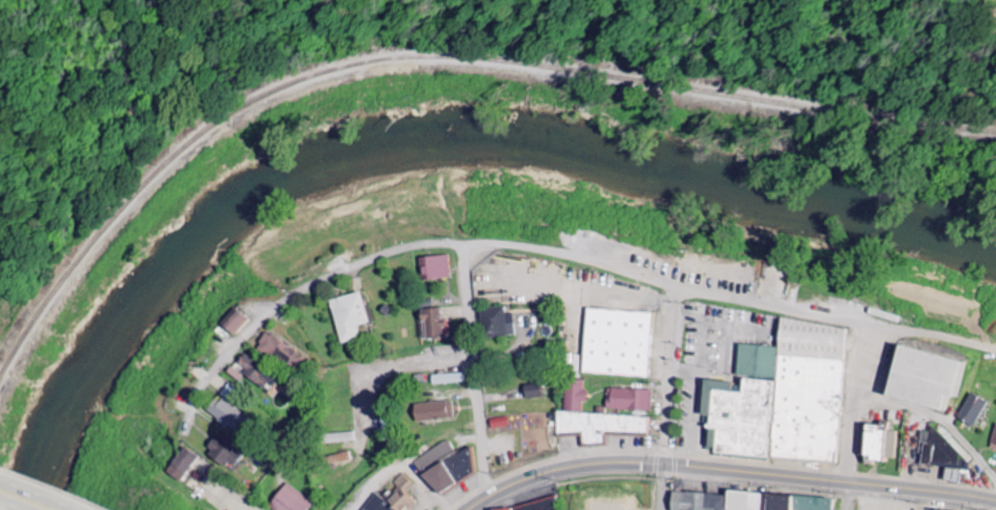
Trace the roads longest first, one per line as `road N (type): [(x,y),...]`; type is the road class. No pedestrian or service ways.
road 1 (residential): [(995,349),(706,294),(551,252),(498,244),(415,247),(319,283),(281,307),(207,379),(185,431)]
road 2 (secondary): [(995,500),(620,464),(527,480),(471,509)]
road 3 (residential): [(487,509),(464,245)]
road 4 (residential): [(665,509),(680,288)]
road 5 (residential): [(474,359),(377,372),(363,389),(361,439)]
road 6 (residential): [(846,481),(870,326)]
road 7 (residential): [(978,420),(943,406),(857,402)]

